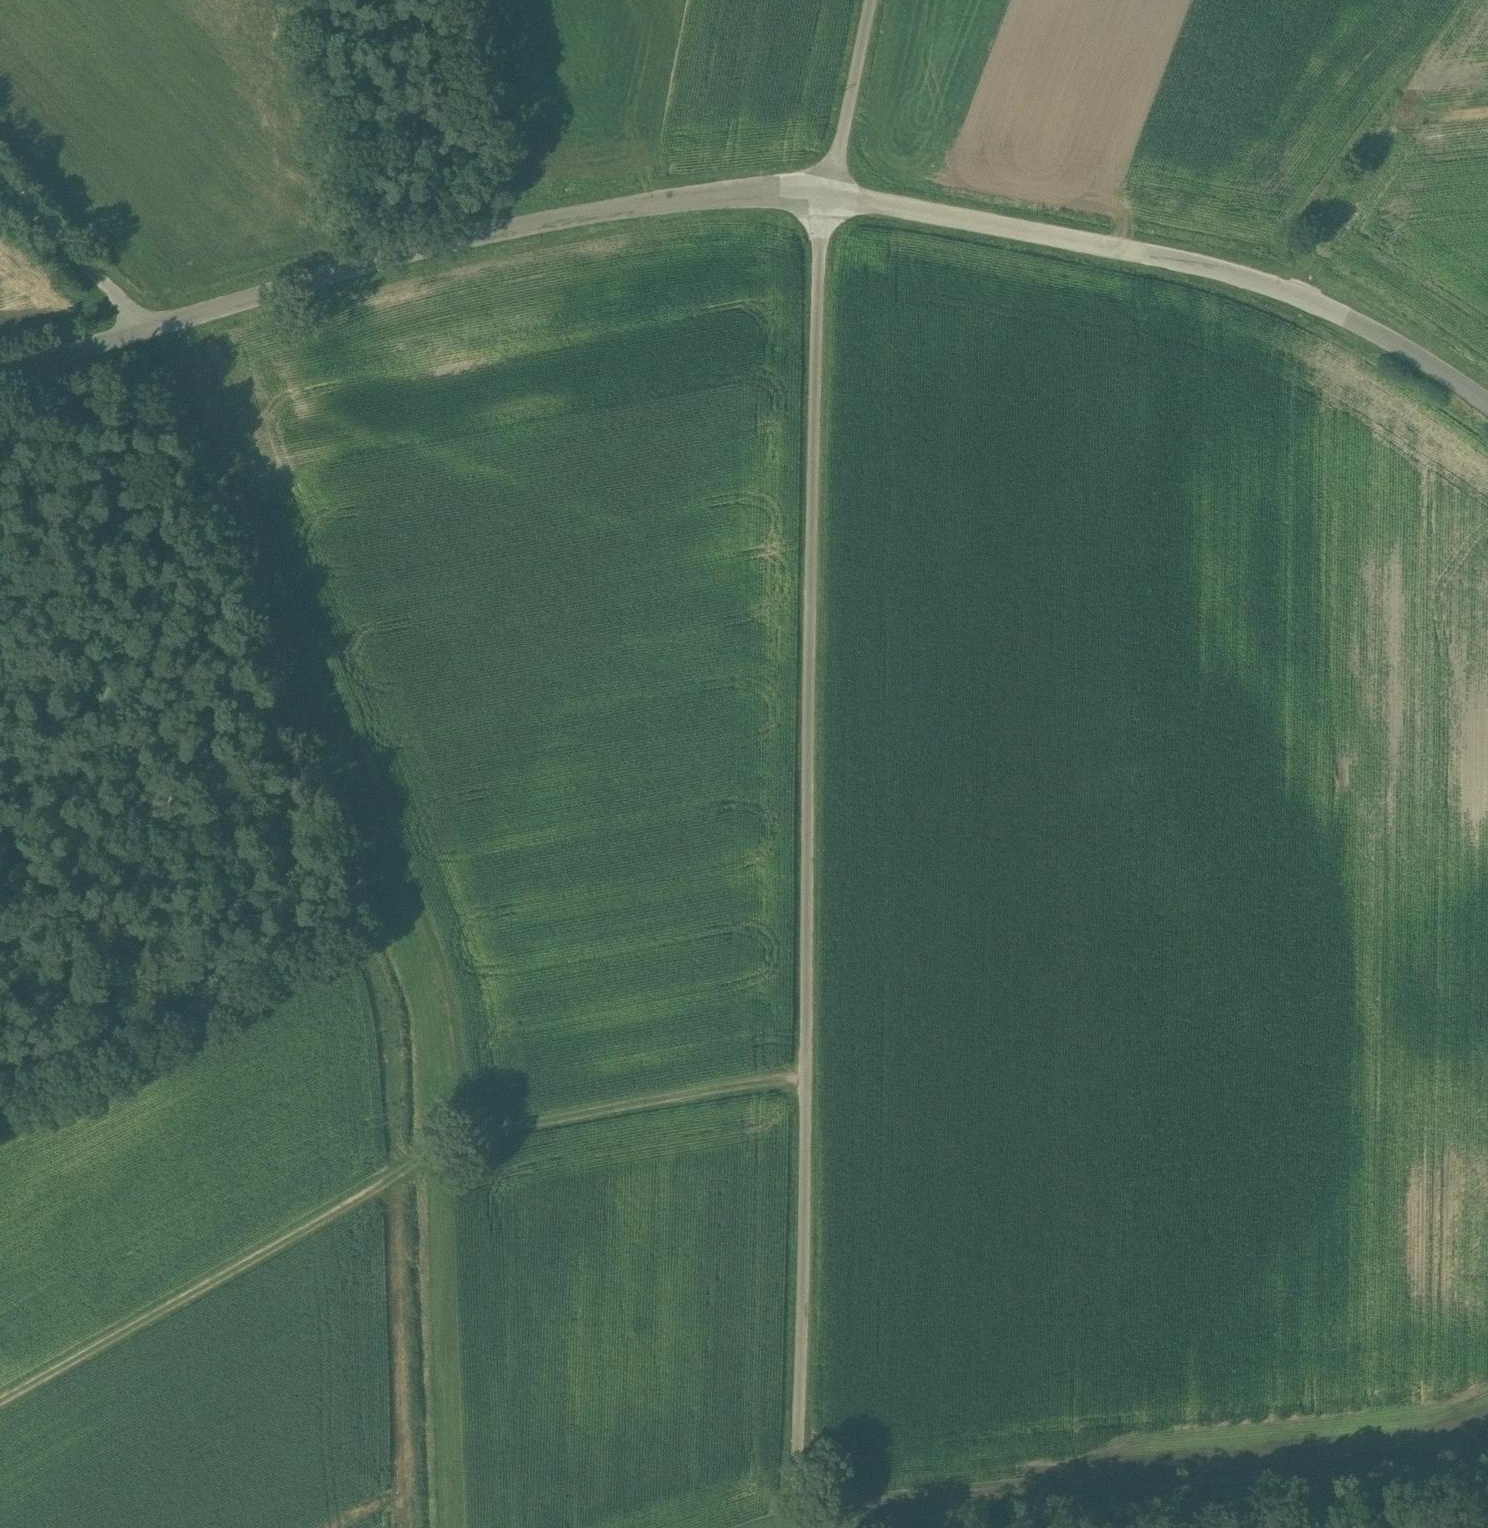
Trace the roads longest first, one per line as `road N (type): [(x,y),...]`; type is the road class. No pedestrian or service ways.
road 1 (unclassified): [(804,1527),(825,238),(833,187)]
road 2 (track): [(813,1059),(481,1122),(0,1396)]
road 3 (unclassified): [(833,187),(654,197),(517,224),(149,325)]
road 4 (unclassified): [(1487,403),(1392,338),(1288,284),(1178,250),(833,187)]
road 5 (unclassified): [(149,325),(143,308),(0,162)]
road 6 (unclassified): [(833,187),(873,0)]
road 7 (unclassified): [(149,325),(0,368)]

